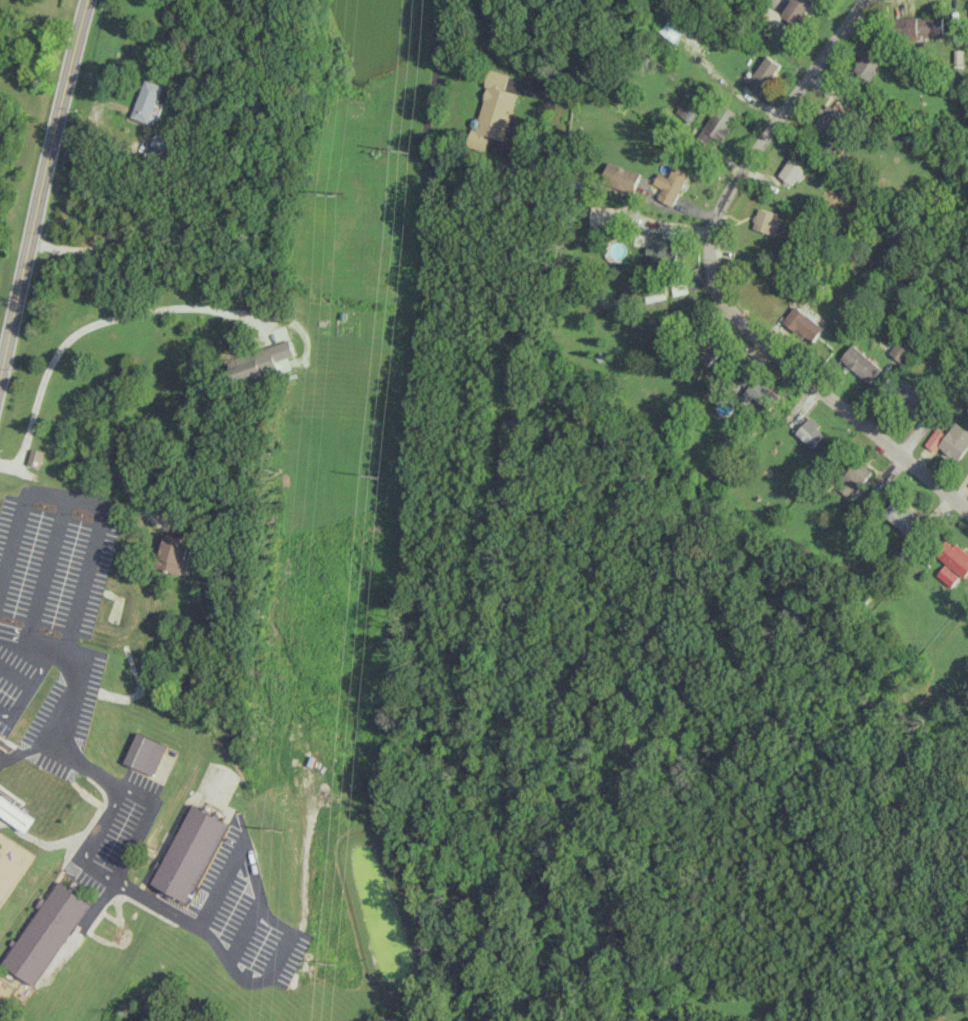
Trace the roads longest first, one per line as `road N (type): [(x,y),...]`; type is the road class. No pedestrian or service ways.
road 1 (residential): [(967,513),(745,328),(714,285),(710,226),(771,133)]
road 2 (residential): [(118,873),(214,929),(240,968),(256,976),(276,972),(298,931),(271,909),(249,847),(205,923)]
road 3 (secondary): [(0,361),(87,0)]
road 4 (residential): [(0,635),(80,663),(62,743),(128,786)]
road 5 (residential): [(771,133),(861,0)]

